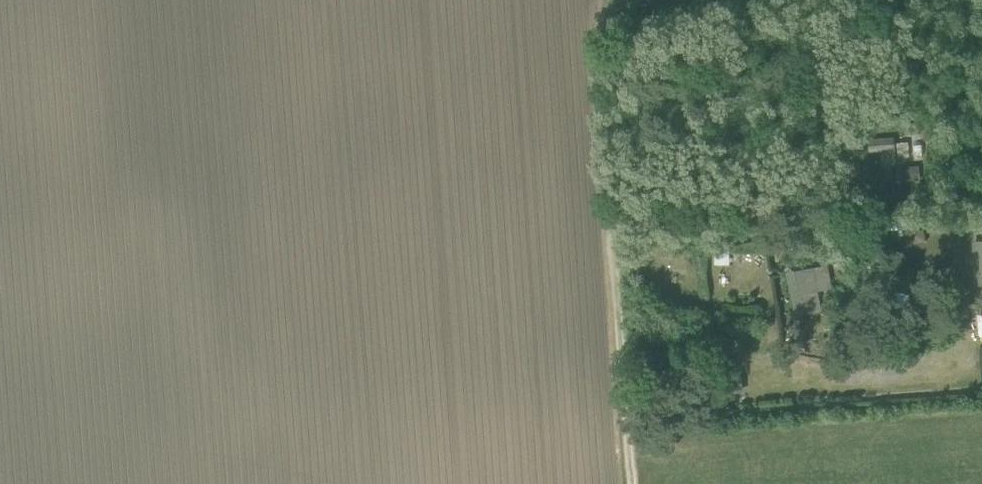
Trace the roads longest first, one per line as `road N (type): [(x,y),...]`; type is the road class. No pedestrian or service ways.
road 1 (track): [(600,23),(634,483)]

